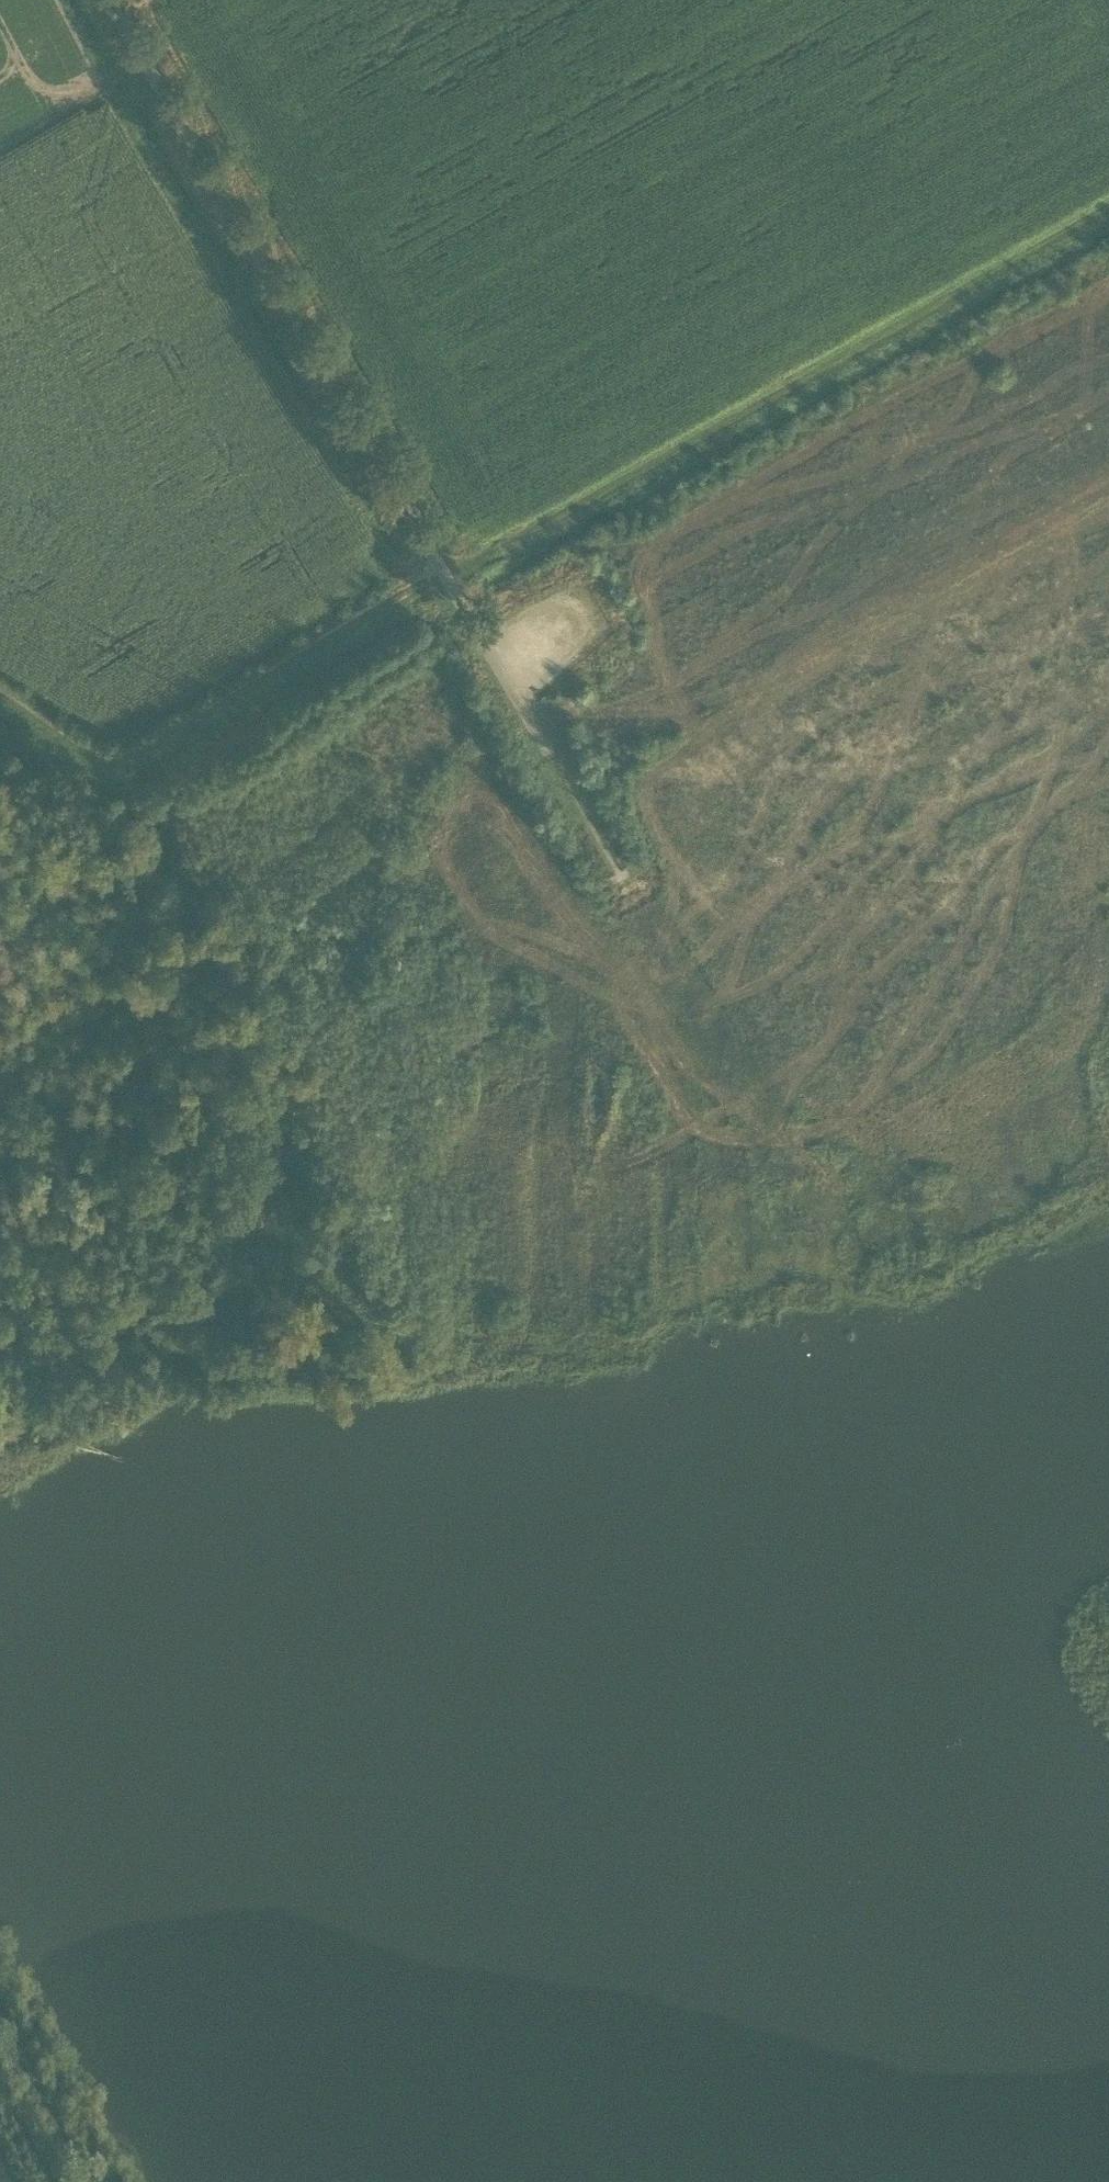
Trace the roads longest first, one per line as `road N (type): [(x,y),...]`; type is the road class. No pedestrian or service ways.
road 1 (unclassified): [(436,565),(105,0)]
road 2 (unclassified): [(436,565),(549,758)]
road 3 (track): [(549,758),(621,881)]

